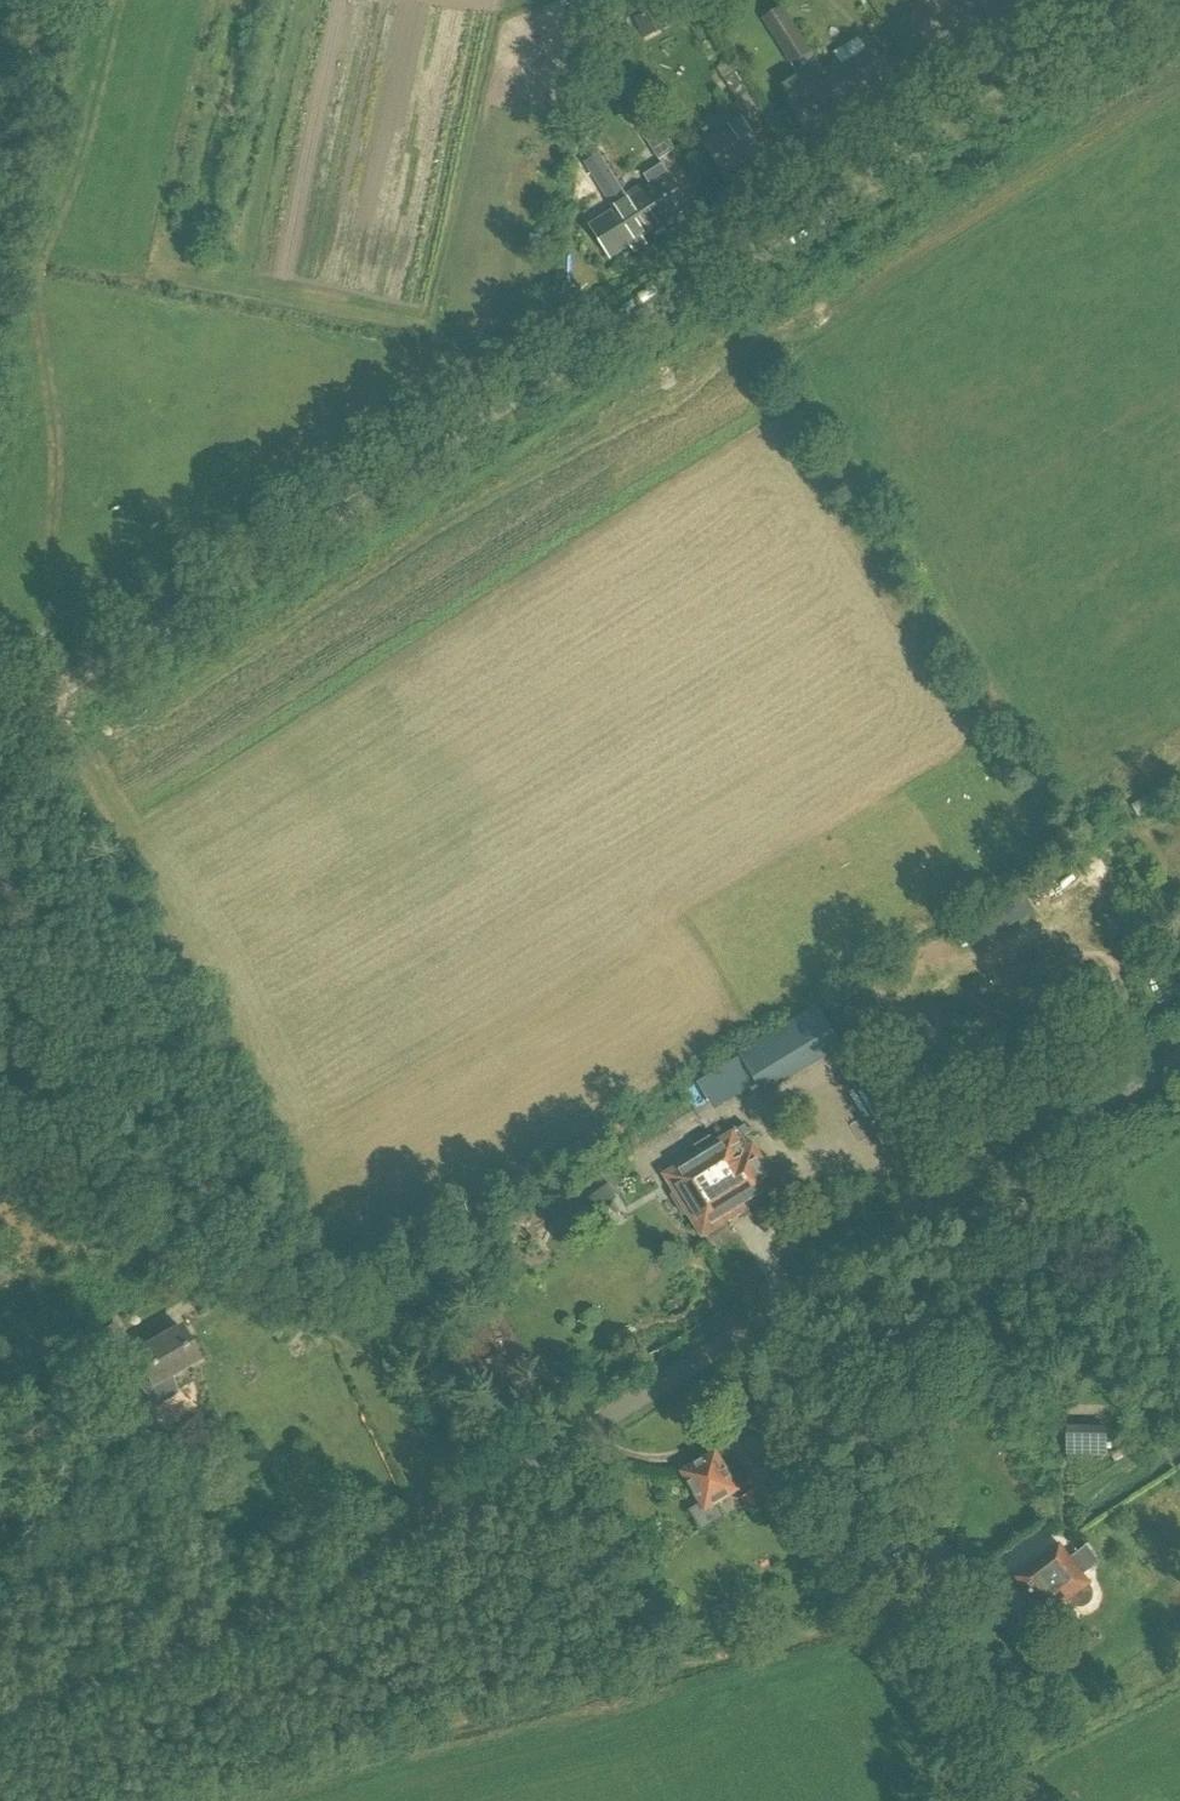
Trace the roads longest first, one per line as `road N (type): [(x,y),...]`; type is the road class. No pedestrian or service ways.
road 1 (unclassified): [(0,1726),(342,1584),(1179,1056)]
road 2 (unclassified): [(0,723),(1149,0)]
road 3 (track): [(0,269),(59,0)]

